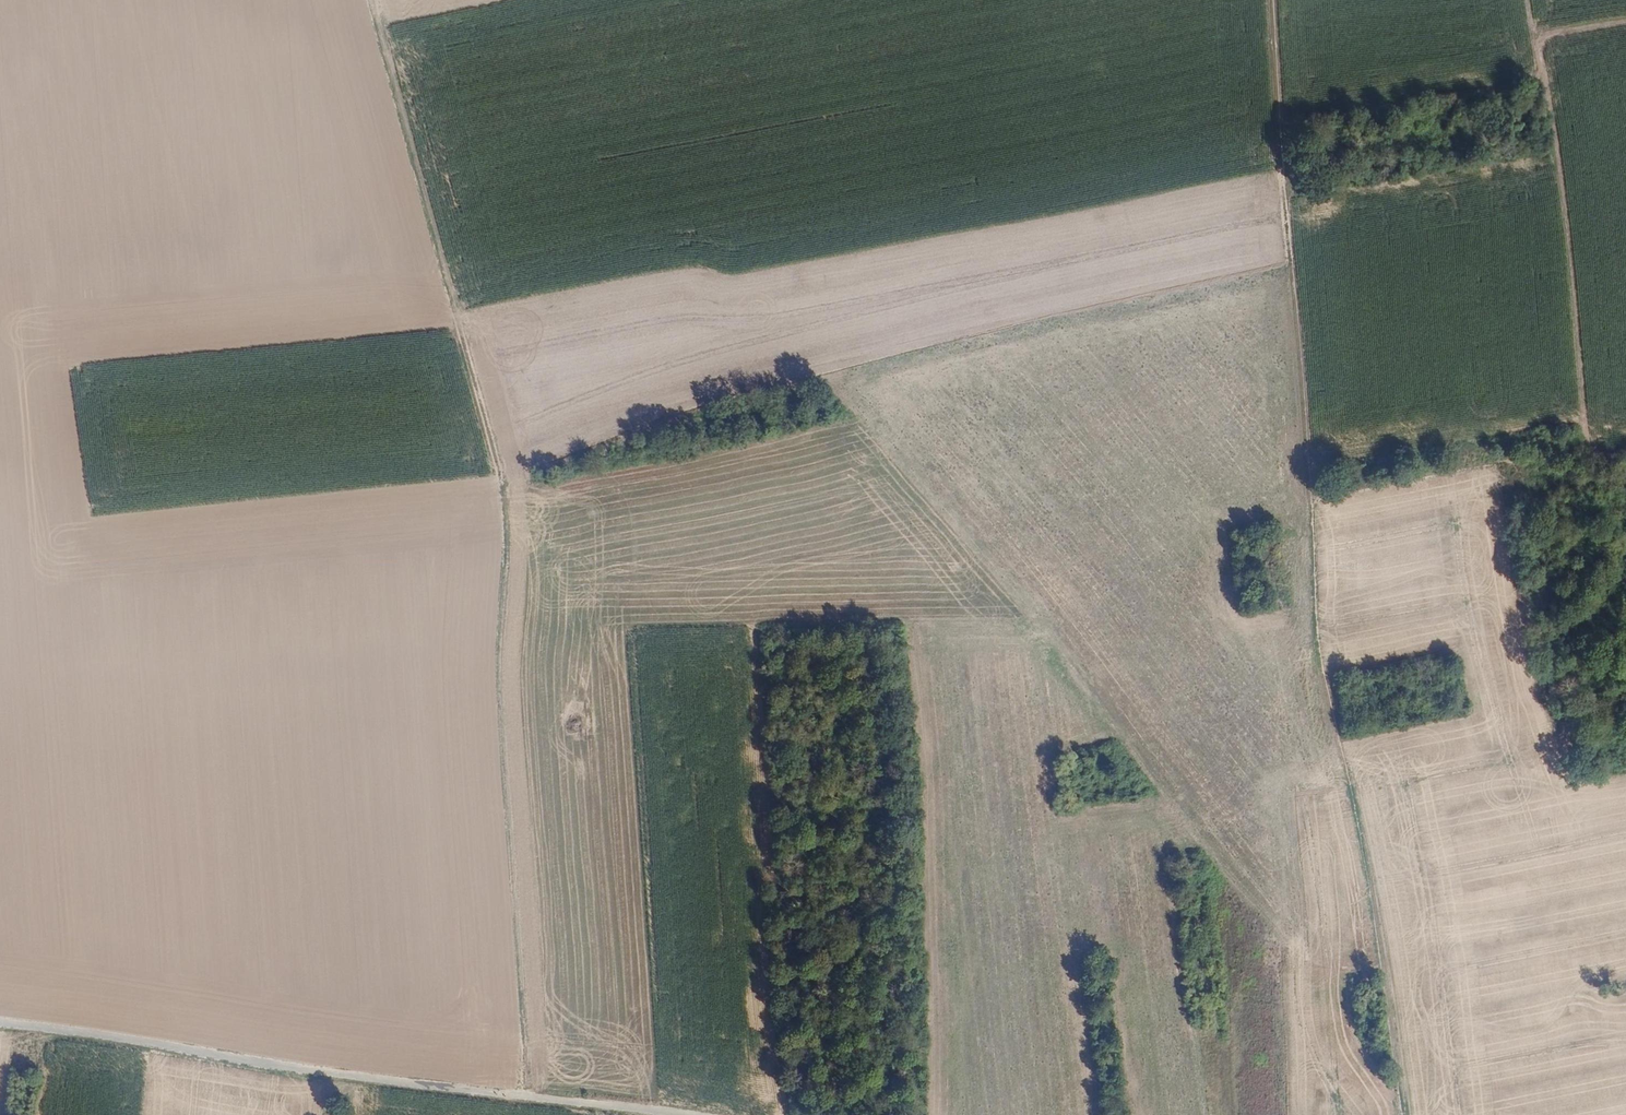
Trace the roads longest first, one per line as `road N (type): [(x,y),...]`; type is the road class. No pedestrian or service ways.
road 1 (track): [(1402,1114),(1341,731),(1315,616),(1314,516),(1275,0)]
road 2 (track): [(370,0),(514,531),(503,683),(531,1098)]
road 3 (unclassified): [(0,1023),(366,1079),(686,1114)]
road 4 (track): [(1589,456),(1572,248),(1533,36),(1625,23)]
road 5 (track): [(1313,503),(1499,465),(1625,452)]

